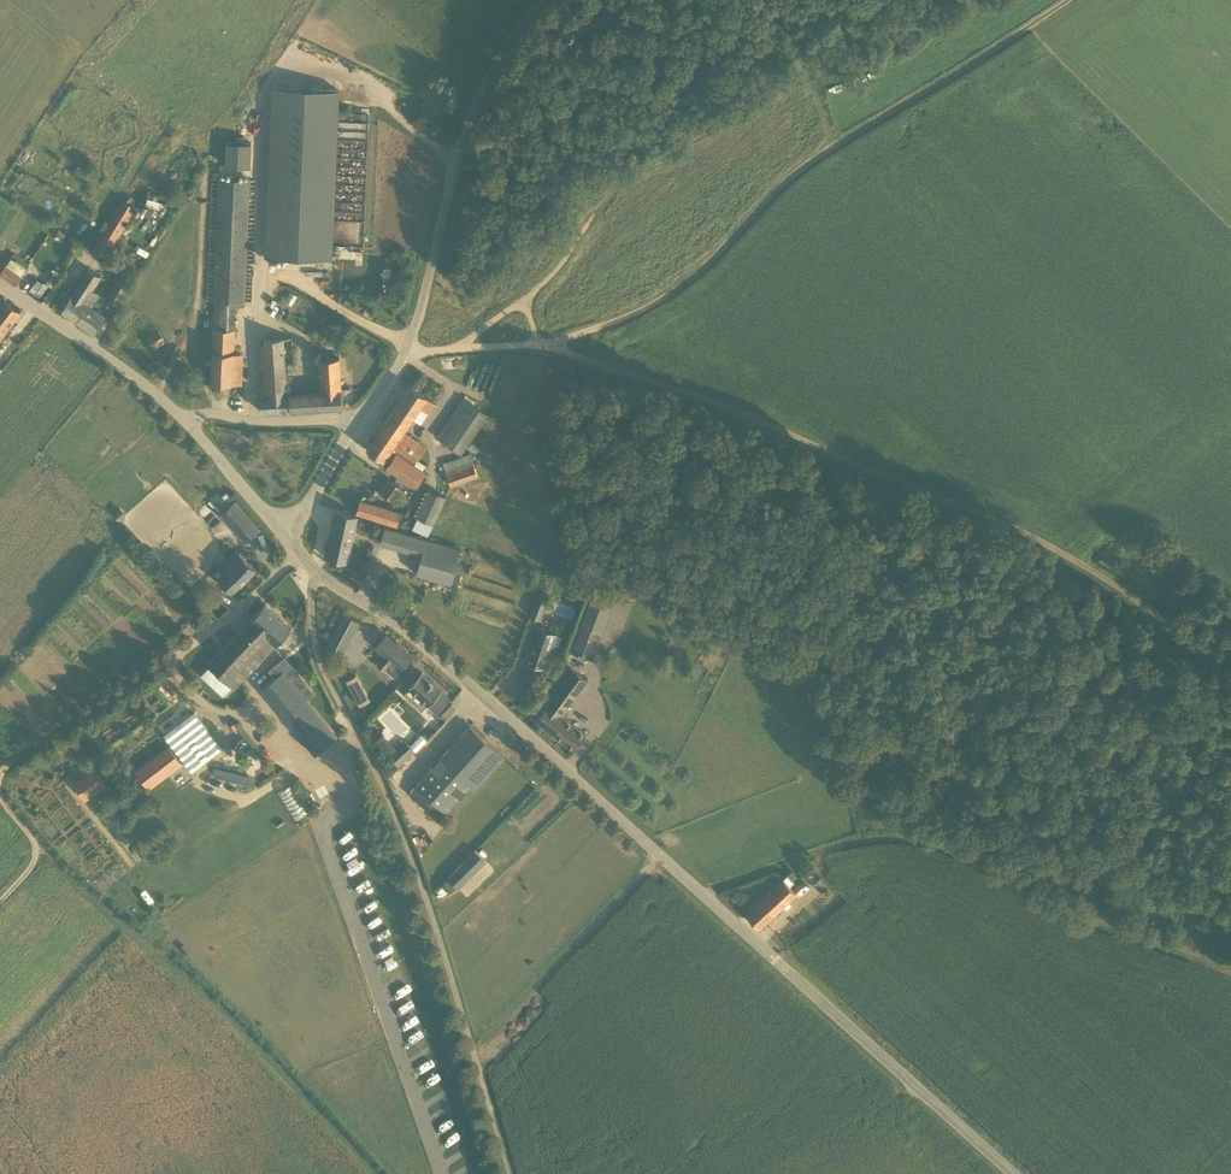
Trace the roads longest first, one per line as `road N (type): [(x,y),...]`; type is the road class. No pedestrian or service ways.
road 1 (unclassified): [(1009,1173),(420,639),(313,567)]
road 2 (track): [(539,346),(700,396),(1043,537),(1112,589),(1230,647)]
road 3 (unclassified): [(512,1173),(420,875),(316,644),(313,567)]
road 4 (track): [(1063,0),(843,151),(725,256),(640,318),(539,346)]
road 5 (unclassified): [(356,421),(407,349),(479,96),(540,0)]
road 6 (track): [(46,853),(216,1005),(376,1173)]
road 7 (unclassified): [(189,422),(119,364),(0,287)]
road 8 (track): [(0,759),(180,654)]
road 9 (unclassified): [(356,421),(219,413),(189,422)]
road 10 (track): [(844,827),(729,871),(707,898)]
road 11 (unclassified): [(180,654),(299,551)]
road 12 (unclassified): [(286,535),(189,422)]
road 13 (track): [(0,902),(46,853),(0,798)]
road 14 (unclassified): [(286,535),(356,421)]
road 15 (track): [(407,349),(539,346)]

